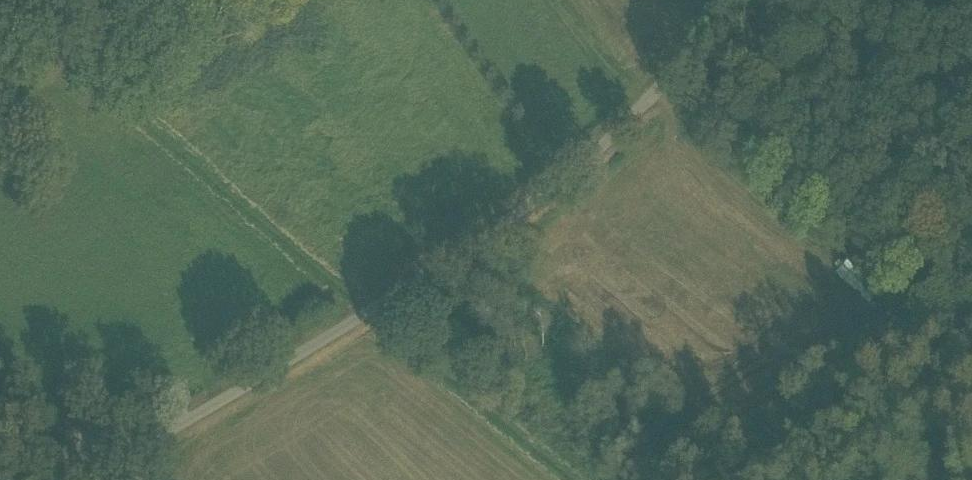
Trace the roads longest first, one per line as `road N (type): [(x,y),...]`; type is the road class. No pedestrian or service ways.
road 1 (unclassified): [(117,454),(169,433),(358,324),(542,200),(683,74),(750,0)]
road 2 (track): [(683,74),(971,308)]
road 3 (track): [(551,0),(616,91),(641,112)]
road 4 (unclassified): [(117,454),(88,430),(0,411)]

